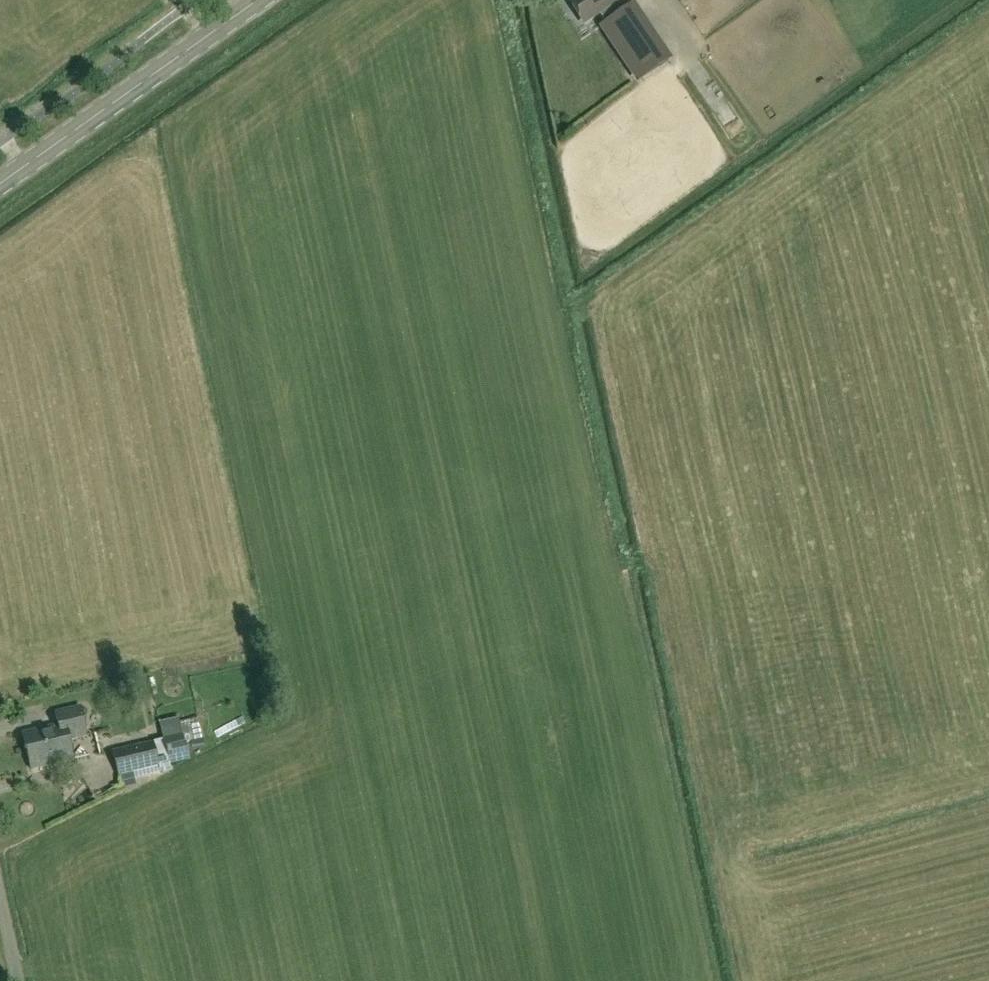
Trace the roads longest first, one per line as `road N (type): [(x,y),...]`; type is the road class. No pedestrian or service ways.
road 1 (tertiary): [(0,184),(258,0)]

